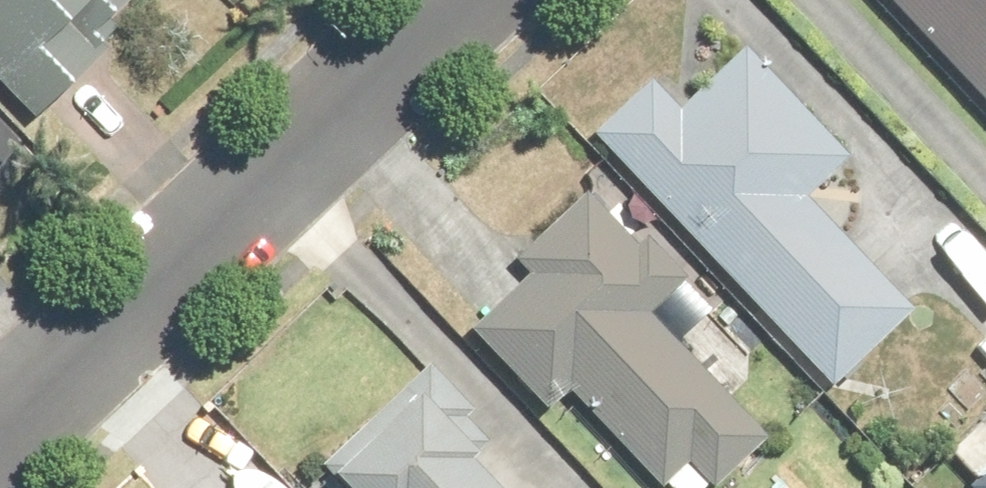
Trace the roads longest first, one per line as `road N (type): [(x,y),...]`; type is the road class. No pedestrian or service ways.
road 1 (residential): [(0,447),(473,0)]

